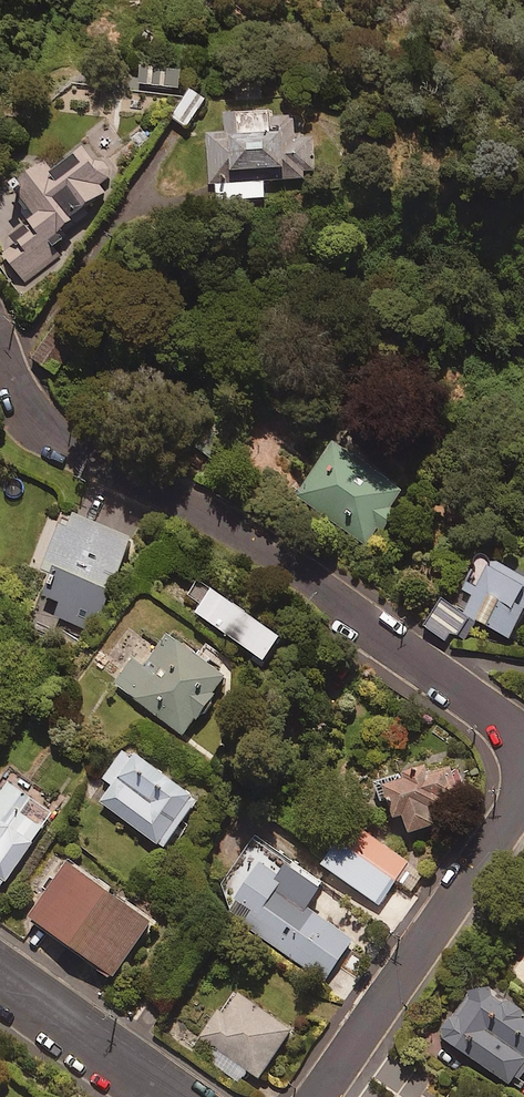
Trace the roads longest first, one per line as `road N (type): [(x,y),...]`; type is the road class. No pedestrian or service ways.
road 1 (residential): [(0,337),(36,427),(224,525),(295,573),(493,716),(514,738),(523,766)]
road 2 (residential): [(523,769),(513,815),(317,1096)]
road 3 (residential): [(166,1096),(0,978)]

